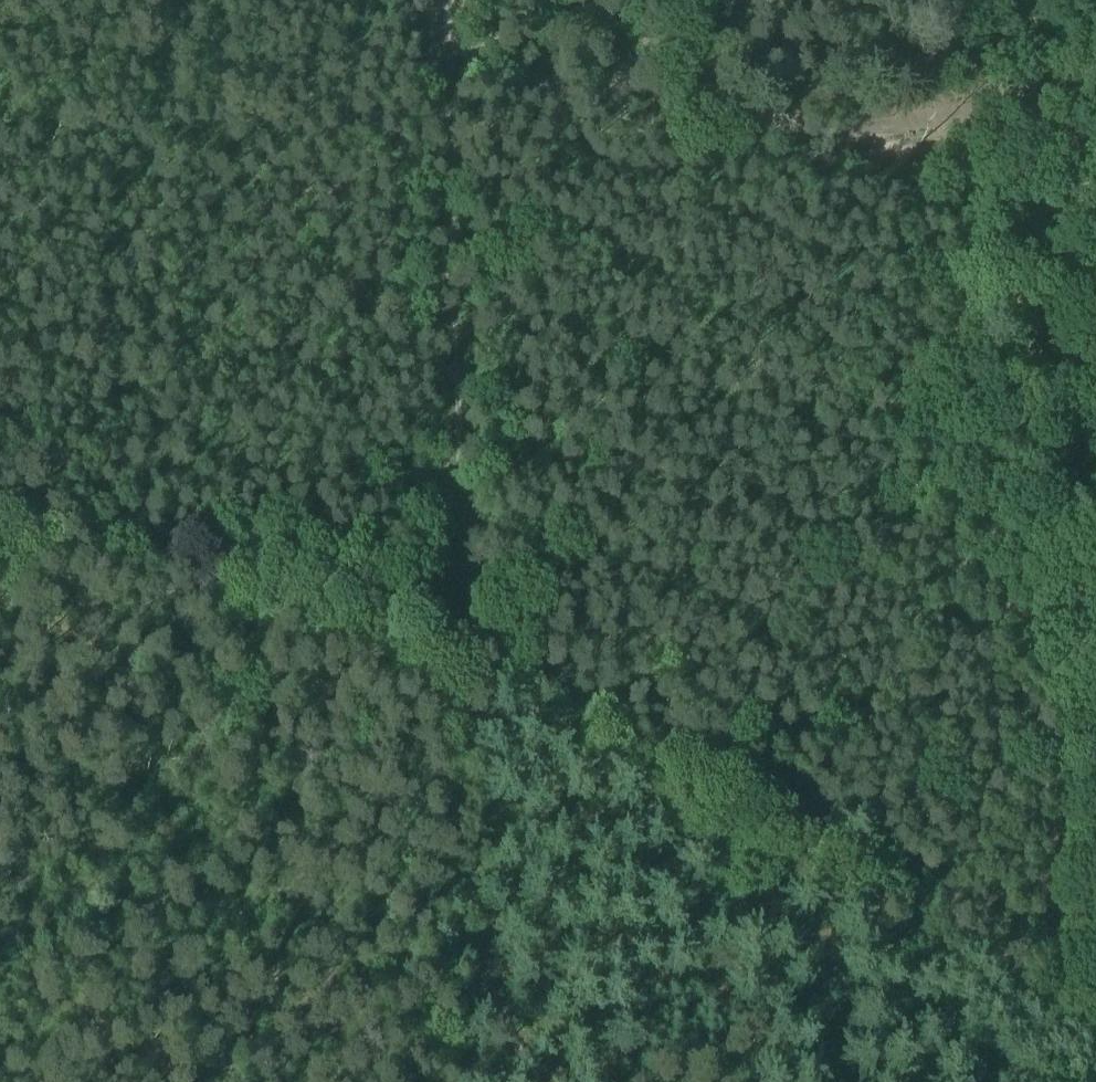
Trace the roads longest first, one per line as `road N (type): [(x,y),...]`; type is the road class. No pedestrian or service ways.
road 1 (track): [(1074,1081),(918,928),(867,891),(674,798),(535,710),(463,675)]
road 2 (track): [(447,0),(463,675)]
road 3 (track): [(463,675),(344,591),(279,571),(202,577),(0,550)]
road 4 (track): [(463,675),(470,954)]
road 5 (track): [(539,1081),(470,954)]
road 6 (track): [(470,954),(472,1081)]

